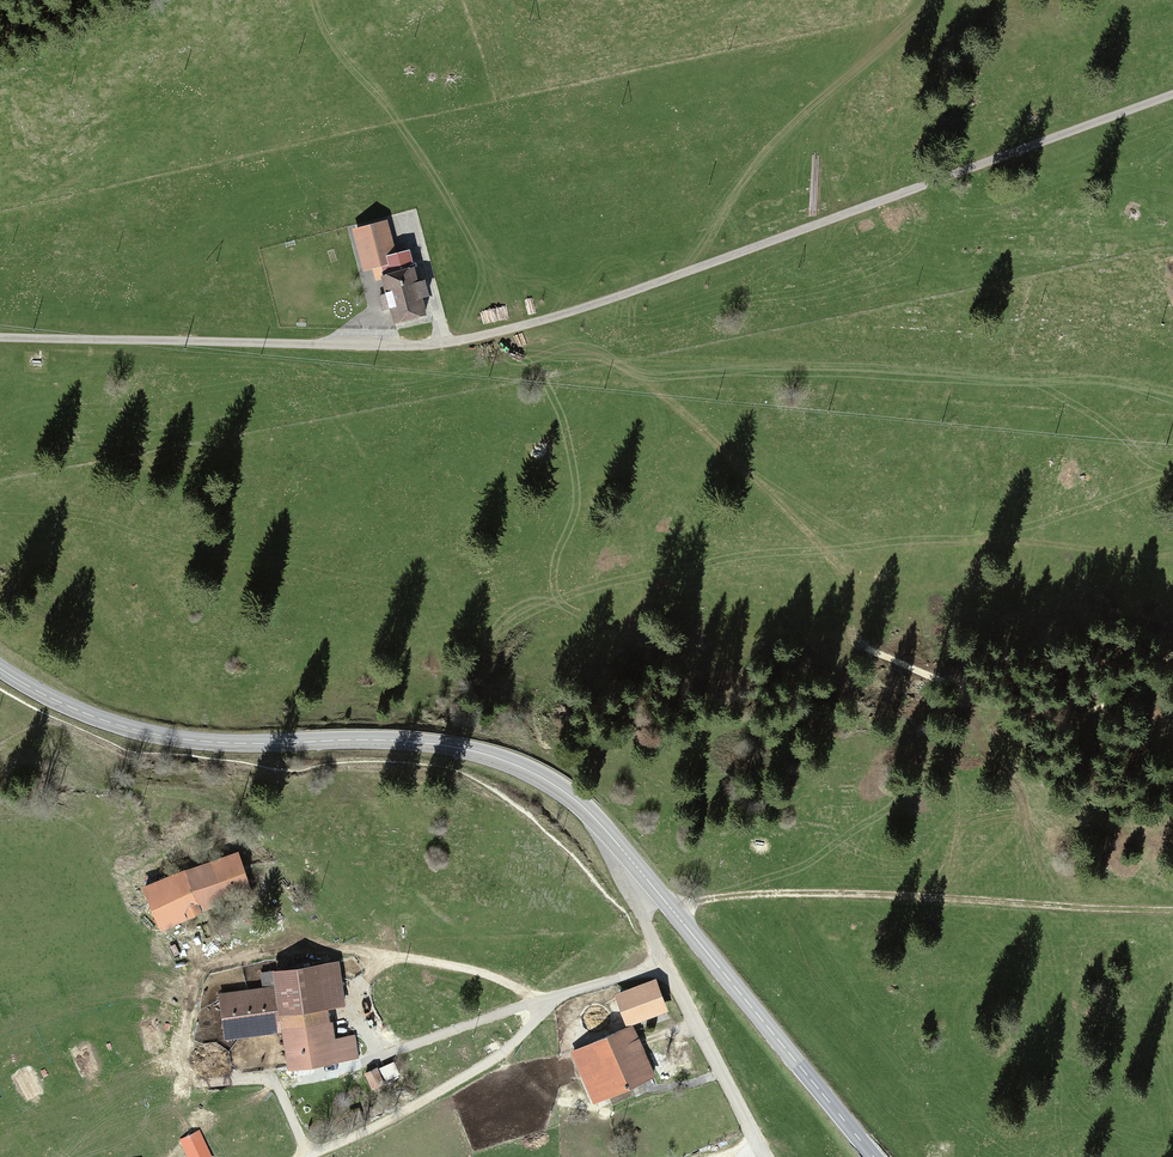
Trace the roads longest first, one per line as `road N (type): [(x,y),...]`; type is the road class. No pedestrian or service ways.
road 1 (unclassified): [(0,337),(424,346),(520,327),(1172,92)]
road 2 (track): [(275,1083),(341,1072),(539,1003),(458,967),(346,948),(222,962),(200,976),(192,997),(186,1067),(197,1083),(236,1082)]
road 3 (track): [(458,340),(536,358),(1064,381),(1172,394)]
road 4 (secondary): [(633,862),(567,793),(479,752),(410,741),(170,737),(91,716),(0,668)]
road 5 (track): [(672,910),(739,898),(1172,914)]
road 6 (track): [(306,1156),(499,1058),(528,1029),(539,1003),(663,964)]
road 7 (secondary): [(876,1156),(633,862)]
road 8 (unclassified): [(633,862),(663,964),(765,1156)]

